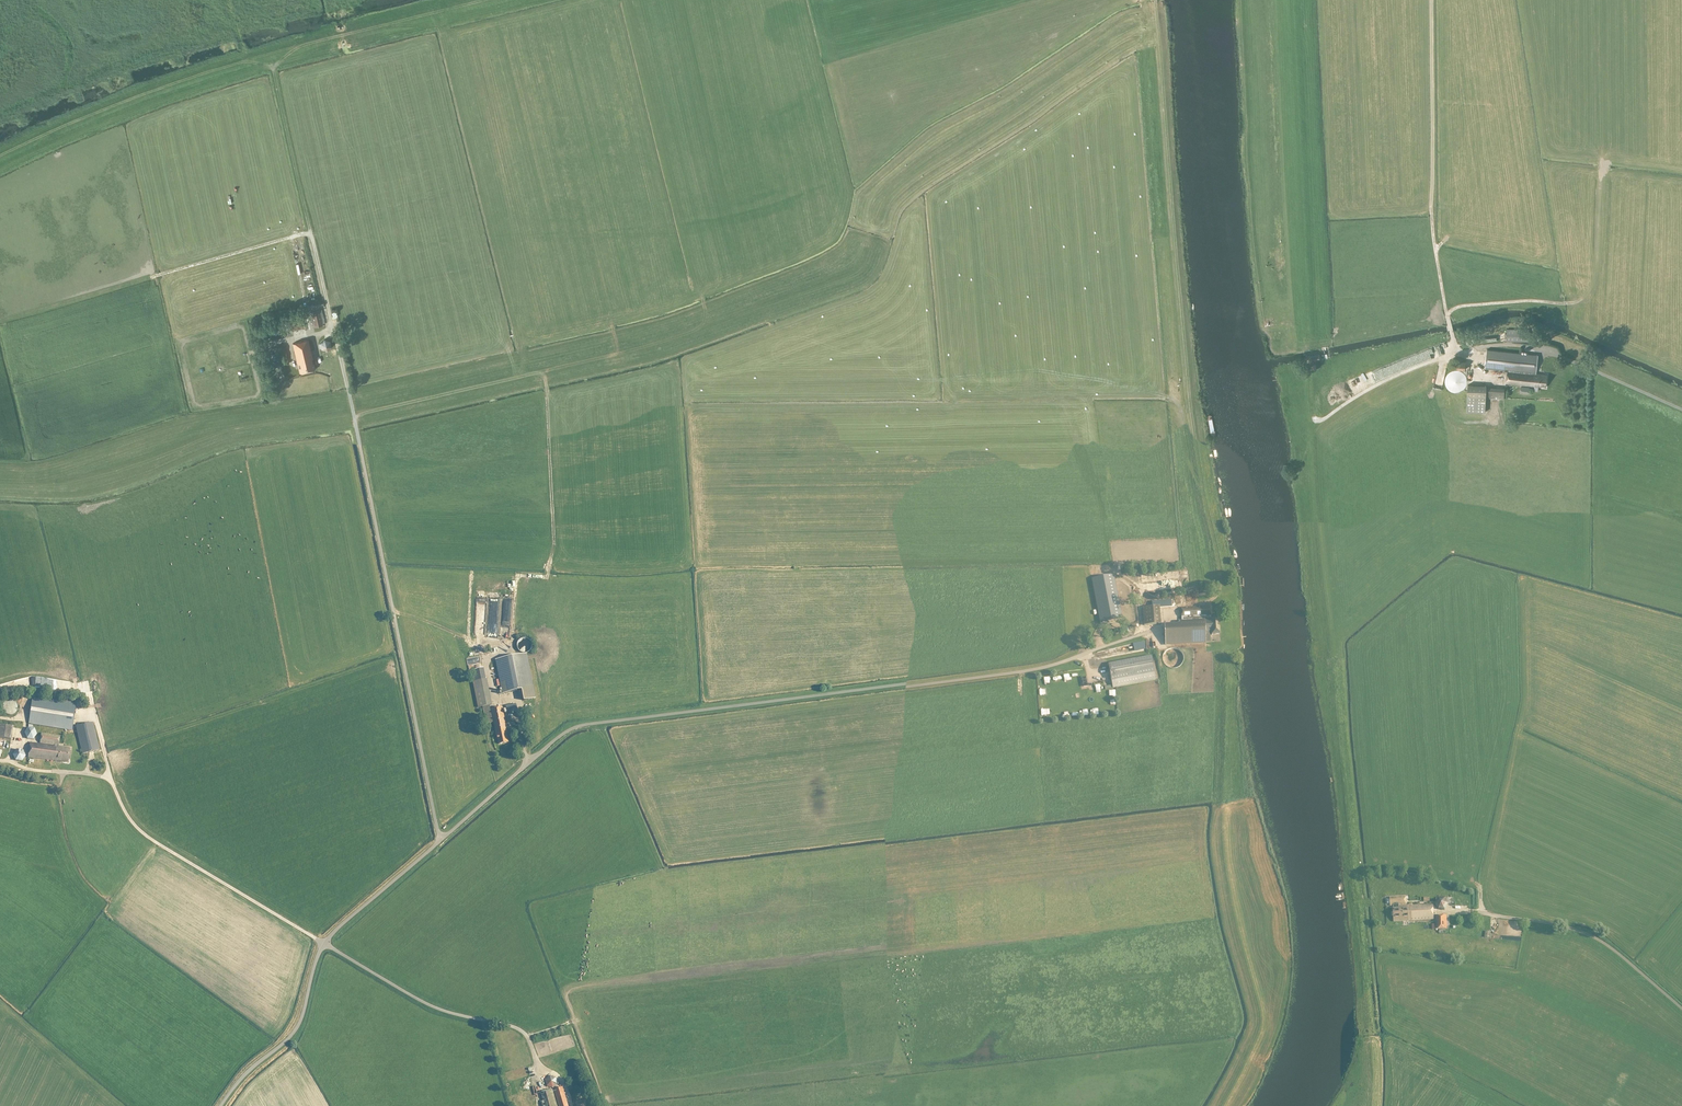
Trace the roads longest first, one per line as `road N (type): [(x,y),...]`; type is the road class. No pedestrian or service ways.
road 1 (unclassified): [(442,839),(577,727),(1028,668),(1105,643)]
road 2 (unclassified): [(442,839),(347,388)]
road 3 (track): [(310,234),(274,67),(300,46),(431,13),(443,0)]
road 4 (unclassified): [(223,1105),(296,1034),(328,939),(442,839)]
road 5 (track): [(333,330),(310,234),(150,278)]
road 6 (unclassified): [(1681,410),(1553,354)]
road 7 (track): [(606,1105),(574,1021),(527,1036)]

